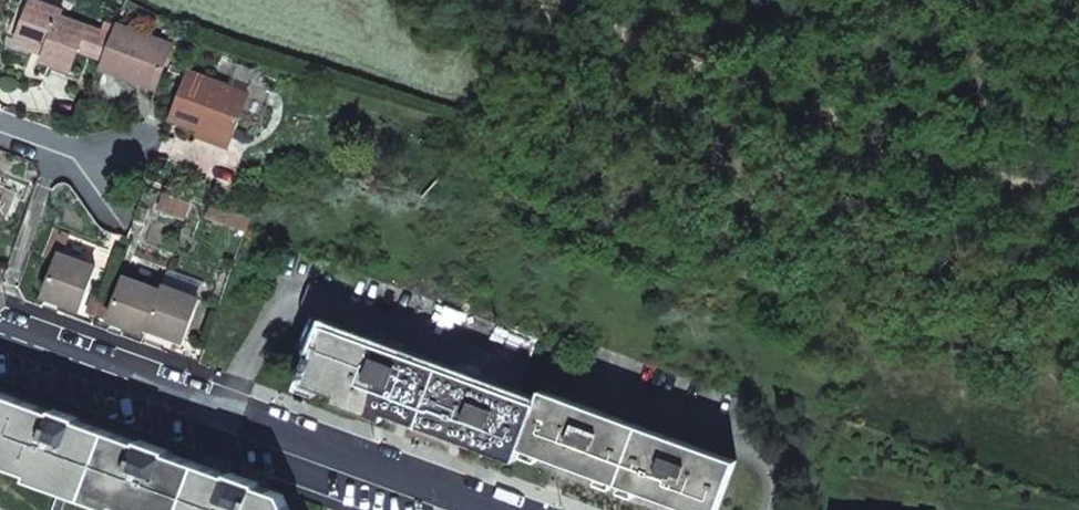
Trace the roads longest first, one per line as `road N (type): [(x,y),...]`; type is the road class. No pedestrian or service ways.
road 1 (residential): [(495,509),(0,331)]
road 2 (residential): [(114,177),(0,129)]

